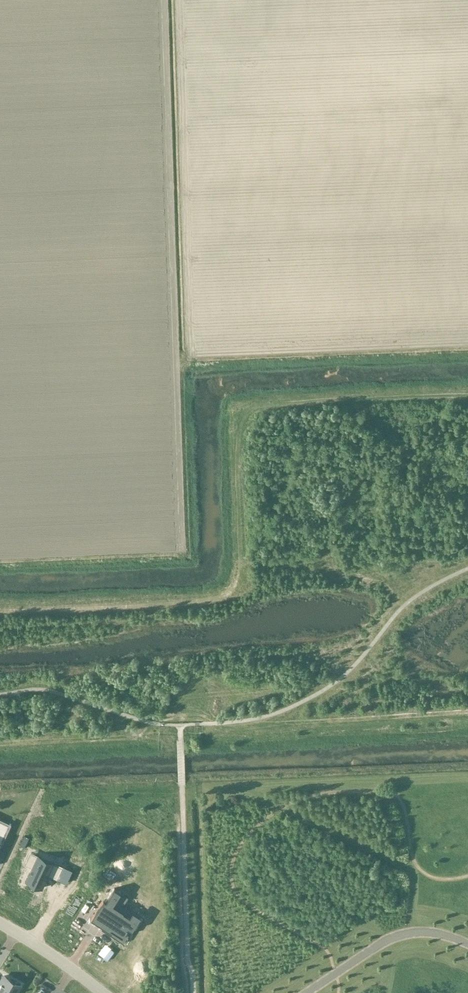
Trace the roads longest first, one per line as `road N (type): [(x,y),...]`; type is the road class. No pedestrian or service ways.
road 1 (track): [(467,397),(251,405),(238,432),(242,561),(231,592),(199,602),(0,611)]
road 2 (track): [(309,722),(360,687),(369,638),(395,599),(393,587),(242,561)]
road 3 (track): [(467,711),(218,732)]
road 4 (track): [(0,629),(118,623),(174,603)]
road 5 (track): [(143,736),(0,741)]
road 6 (unclassified): [(0,923),(103,992)]

